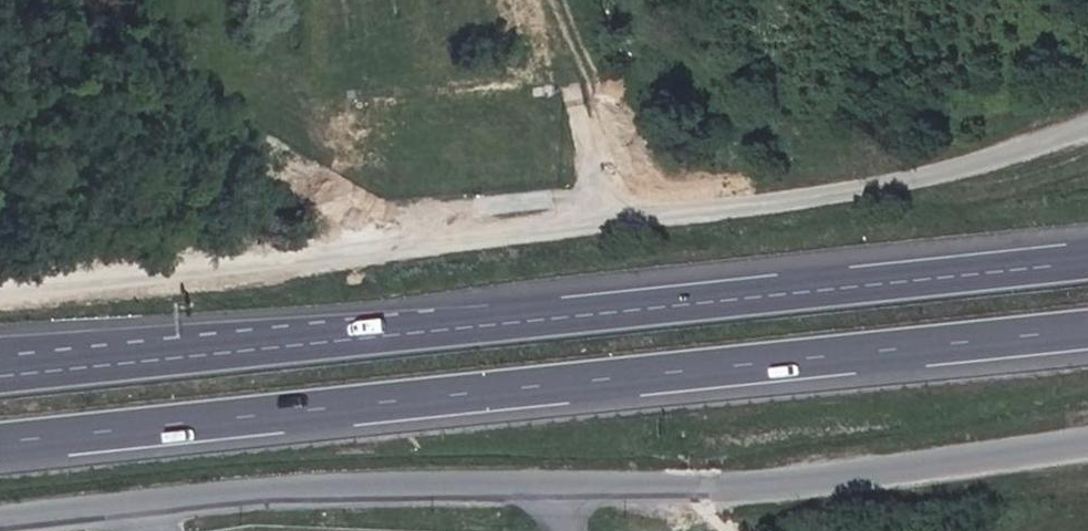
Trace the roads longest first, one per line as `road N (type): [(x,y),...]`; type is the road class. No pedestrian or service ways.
road 1 (trunk): [(0,442),(1087,329)]
road 2 (trunk): [(1087,261),(0,374)]
road 3 (unclassified): [(0,522),(292,485),(579,492),(1087,441)]

